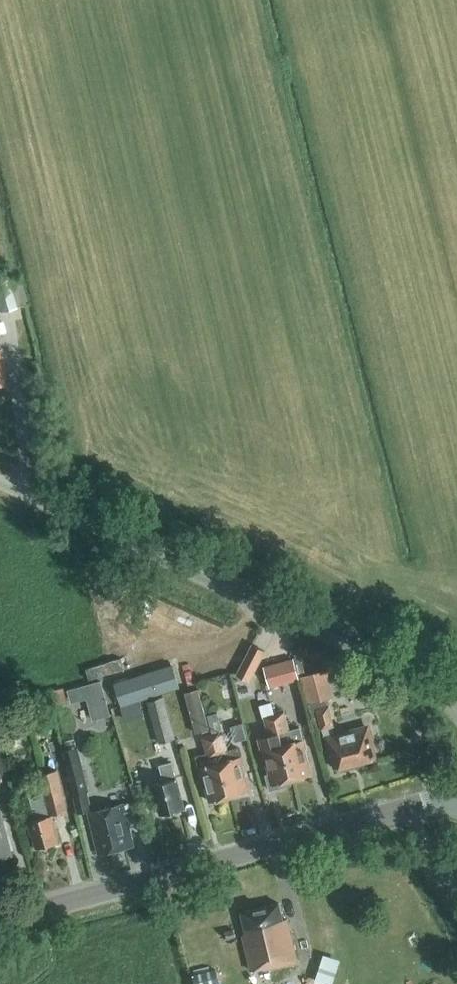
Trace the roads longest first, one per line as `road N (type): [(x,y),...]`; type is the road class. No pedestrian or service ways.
road 1 (unclassified): [(456,712),(418,682),(0,483)]
road 2 (tertiary): [(0,917),(456,792)]

